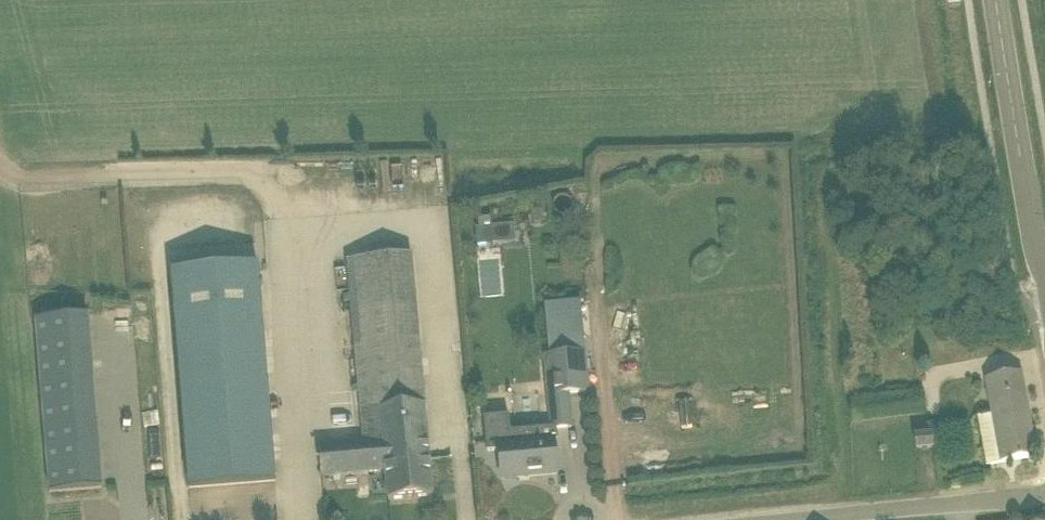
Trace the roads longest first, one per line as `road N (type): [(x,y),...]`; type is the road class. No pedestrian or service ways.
road 1 (secondary): [(1044,289),(995,0)]
road 2 (unclassified): [(770,519),(1044,498)]

